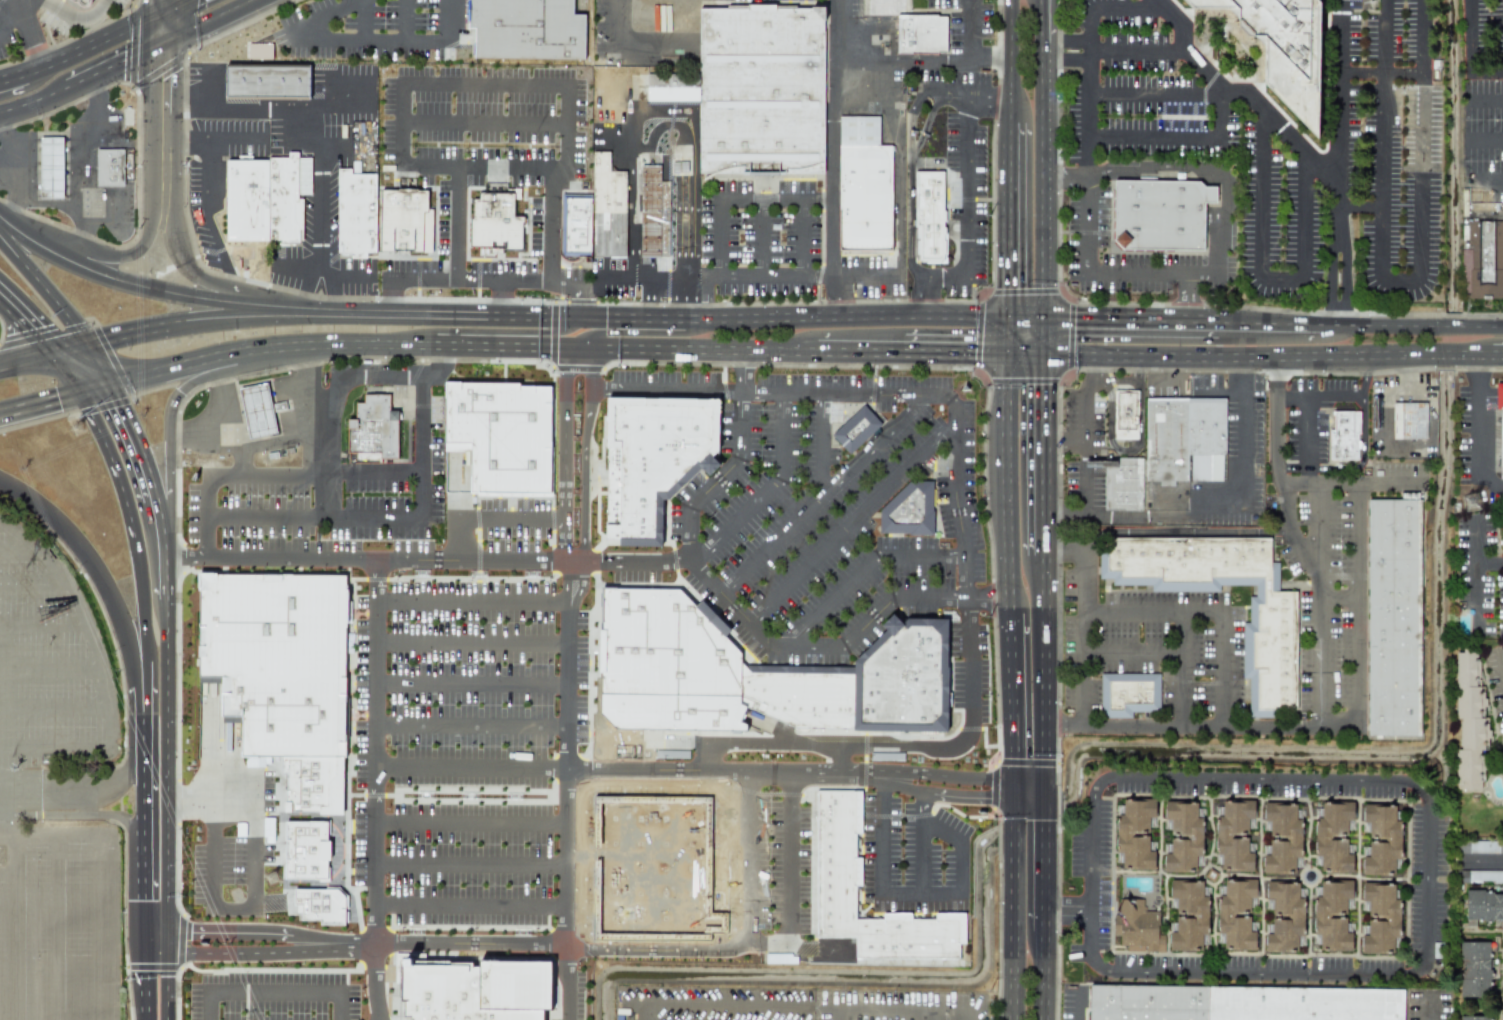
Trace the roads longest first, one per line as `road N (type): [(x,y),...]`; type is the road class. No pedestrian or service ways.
road 1 (primary): [(1502,329),(881,316),(503,319)]
road 2 (residential): [(1101,784),(1419,785),(1429,801),(1427,958),(1413,973),(1113,971),(1093,954),(1093,910)]
road 3 (primary): [(107,387),(299,346),(816,353)]
road 4 (primary): [(1046,356),(1491,354)]
road 5 (tertiary): [(169,930),(168,599)]
road 6 (primary): [(166,553),(172,425),(185,390),(338,345)]
road 7 (primary): [(0,481),(47,512),(93,567),(131,661),(145,746)]
road 8 (secondary): [(1047,318),(1042,21)]
road 9 (primary): [(1008,355),(1011,612)]
road 10 (primary): [(237,302),(123,283),(52,253),(10,224)]
road 11 (primary): [(1047,790),(1046,555)]
road 12 (primary): [(1016,790),(1013,1019)]
road 13 (primary): [(1046,555),(1046,356)]
road 14 (secondary): [(1010,123),(1008,318)]
road 15 (primary): [(403,346),(420,329),(555,331),(577,320)]
road 16 (primary): [(1011,612),(1016,790)]
road 17 (secondary): [(163,13),(0,83)]
road 18 (tertiary): [(85,392),(127,499),(138,555)]
road 19 (primary): [(311,316),(155,332)]
road 20 (tertiary): [(163,204),(163,48)]
road 21 (residential): [(1342,326),(1343,180)]
road 22 (tertiary): [(163,204),(152,236),(129,254),(85,260),(52,253)]
road 23 (primary): [(1046,930),(1047,790)]
road 24 (primary): [(84,345),(0,236)]
road 25 (primary): [(696,320),(685,332),(581,334),(577,349)]
road 26 (tertiary): [(237,302),(183,263),(163,204)]
road 27 (residential): [(1093,910),(1093,797),(1101,784)]
road 28 (secondary): [(1012,0),(1010,123)]
road 29 (tertiary): [(152,500),(107,387)]

